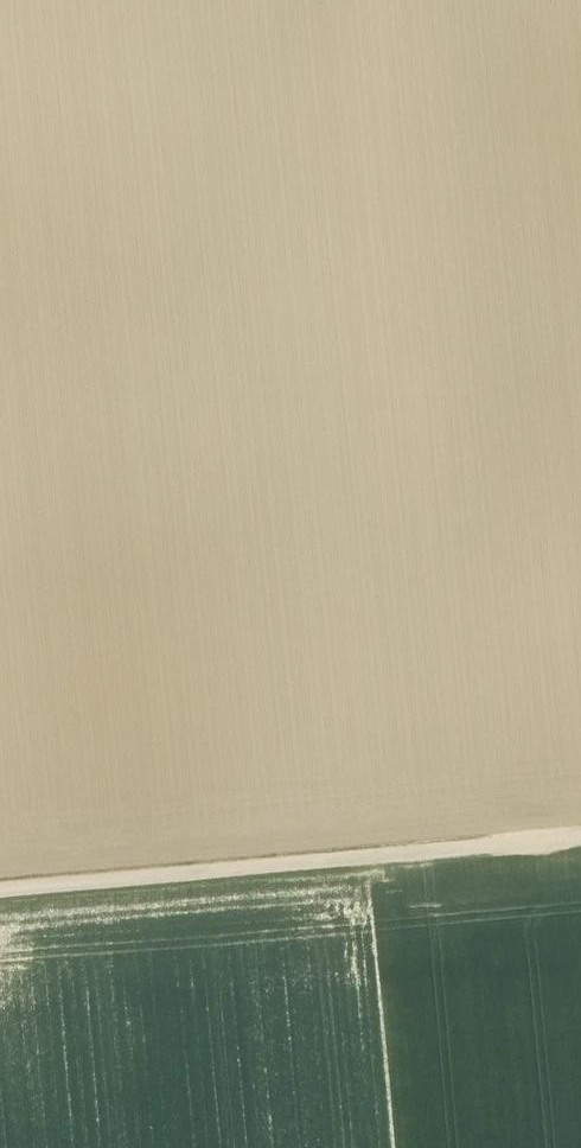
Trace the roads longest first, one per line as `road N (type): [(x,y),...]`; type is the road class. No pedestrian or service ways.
road 1 (unclassified): [(580,838),(0,890)]

